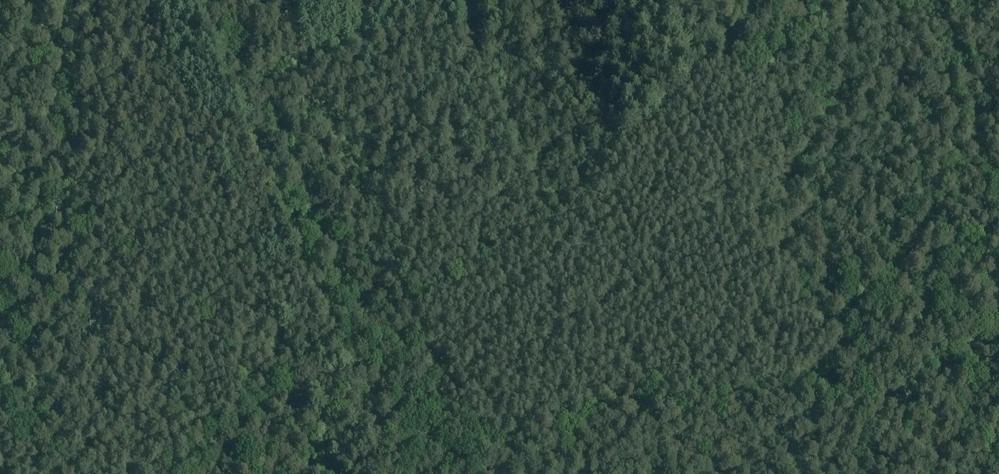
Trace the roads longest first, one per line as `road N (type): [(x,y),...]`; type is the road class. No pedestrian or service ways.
road 1 (track): [(189,473),(257,400),(316,357),(546,230)]
road 2 (track): [(284,0),(412,306)]
road 3 (track): [(775,0),(617,152)]
road 4 (track): [(555,0),(617,152)]

